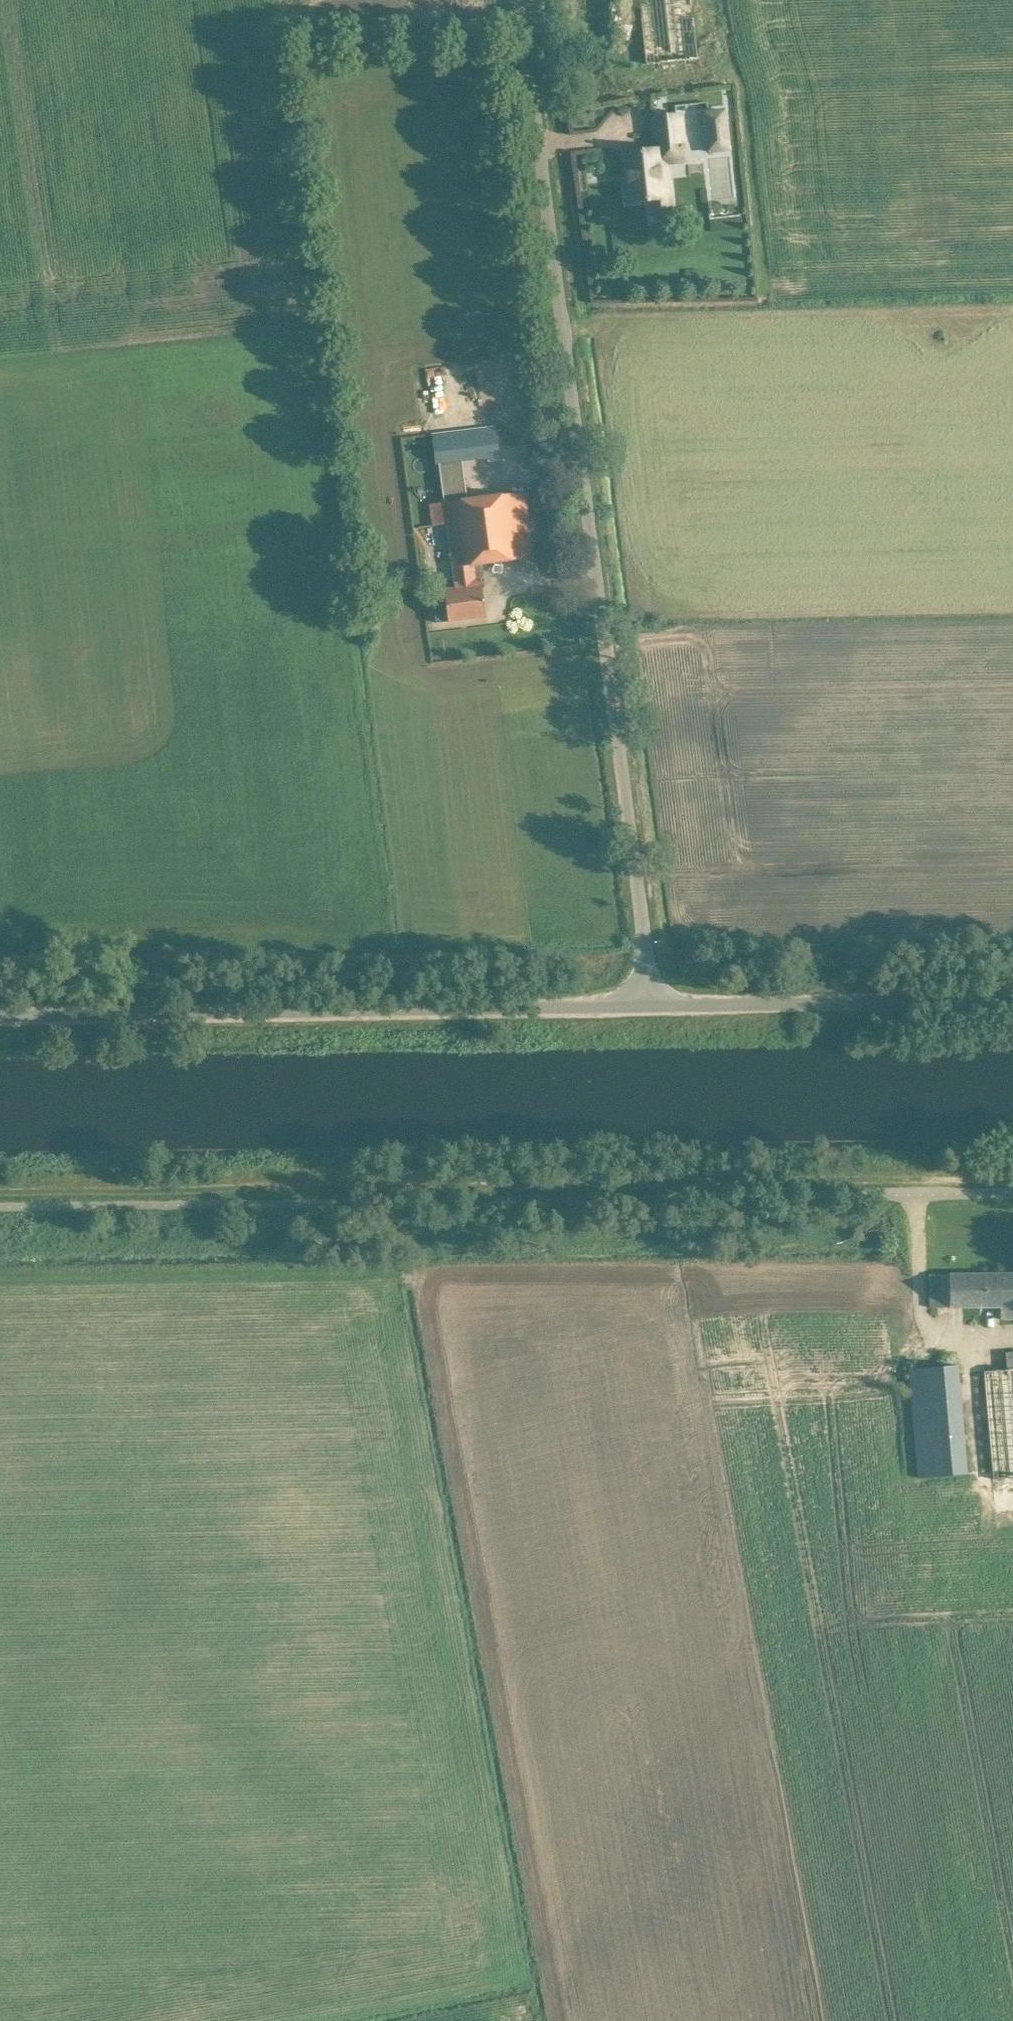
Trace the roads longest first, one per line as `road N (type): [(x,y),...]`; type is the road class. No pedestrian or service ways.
road 1 (track): [(1012,1175),(0,1188)]
road 2 (unclassified): [(656,994),(517,0)]
road 3 (unclassified): [(0,1003),(656,994)]
road 4 (unclassified): [(656,994),(1012,990)]

